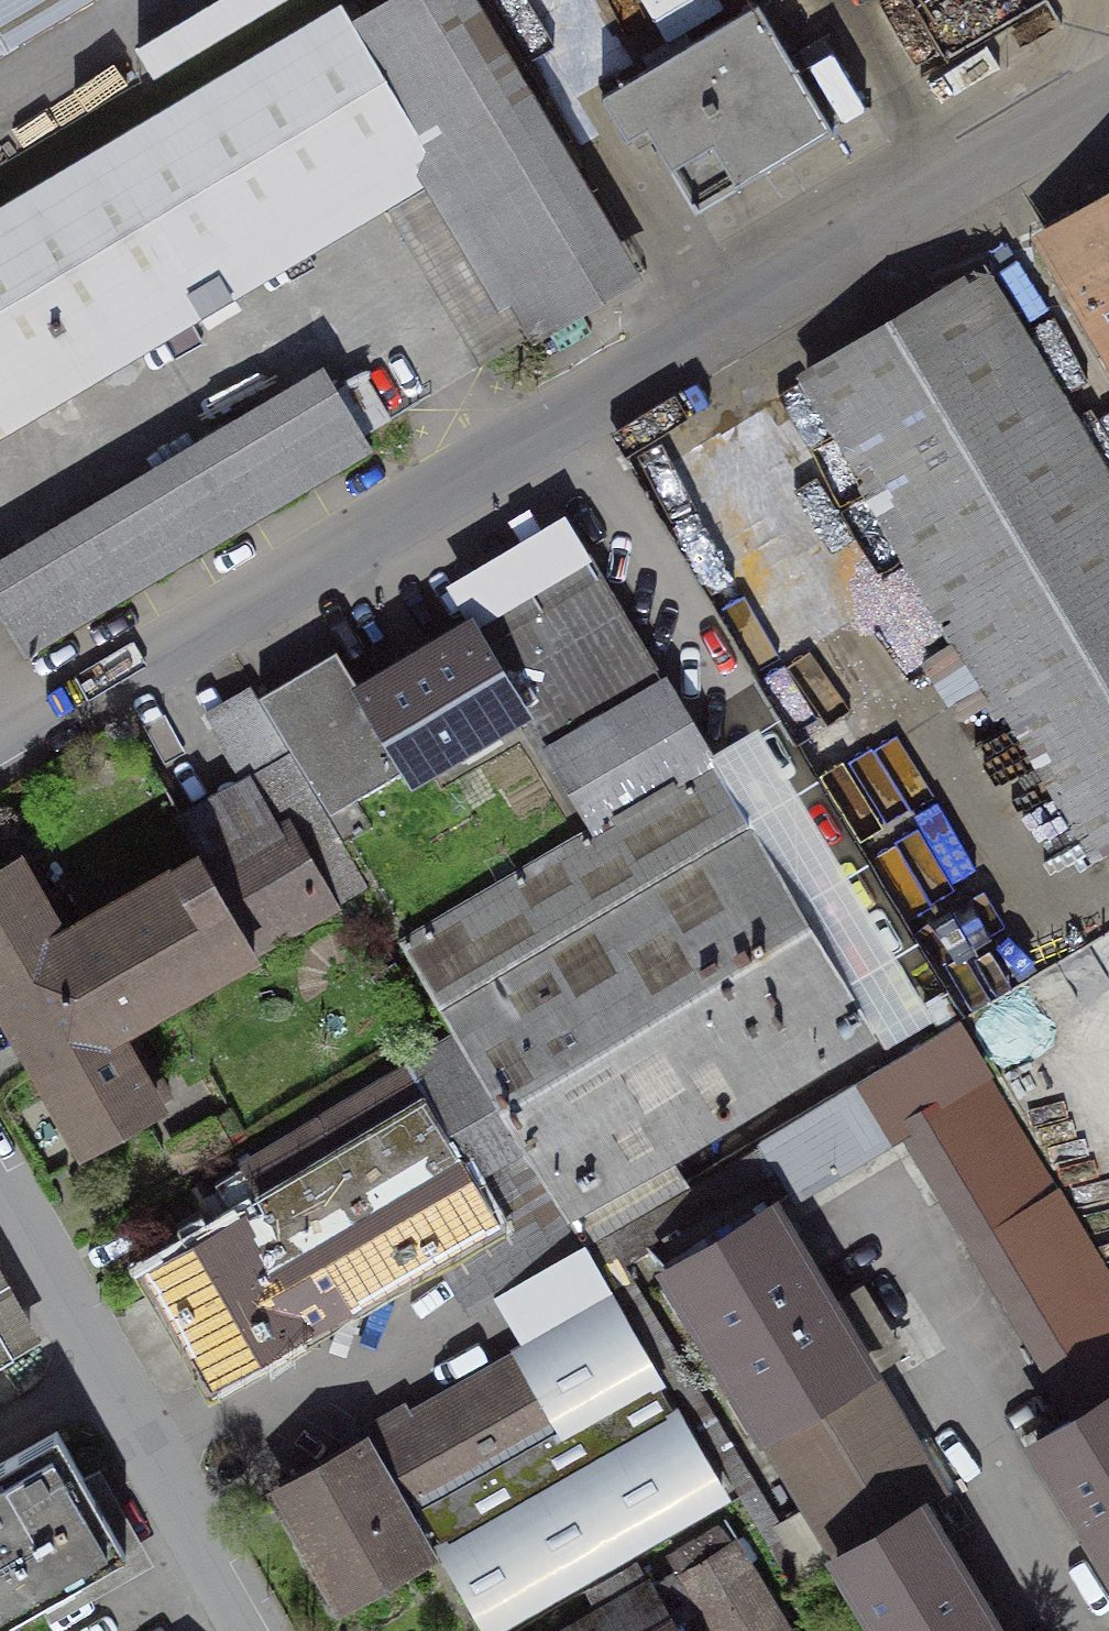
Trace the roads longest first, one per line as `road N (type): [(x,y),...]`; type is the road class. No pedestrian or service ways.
road 1 (residential): [(0,752),(1108,94)]
road 2 (residential): [(257,1630),(0,1185)]

